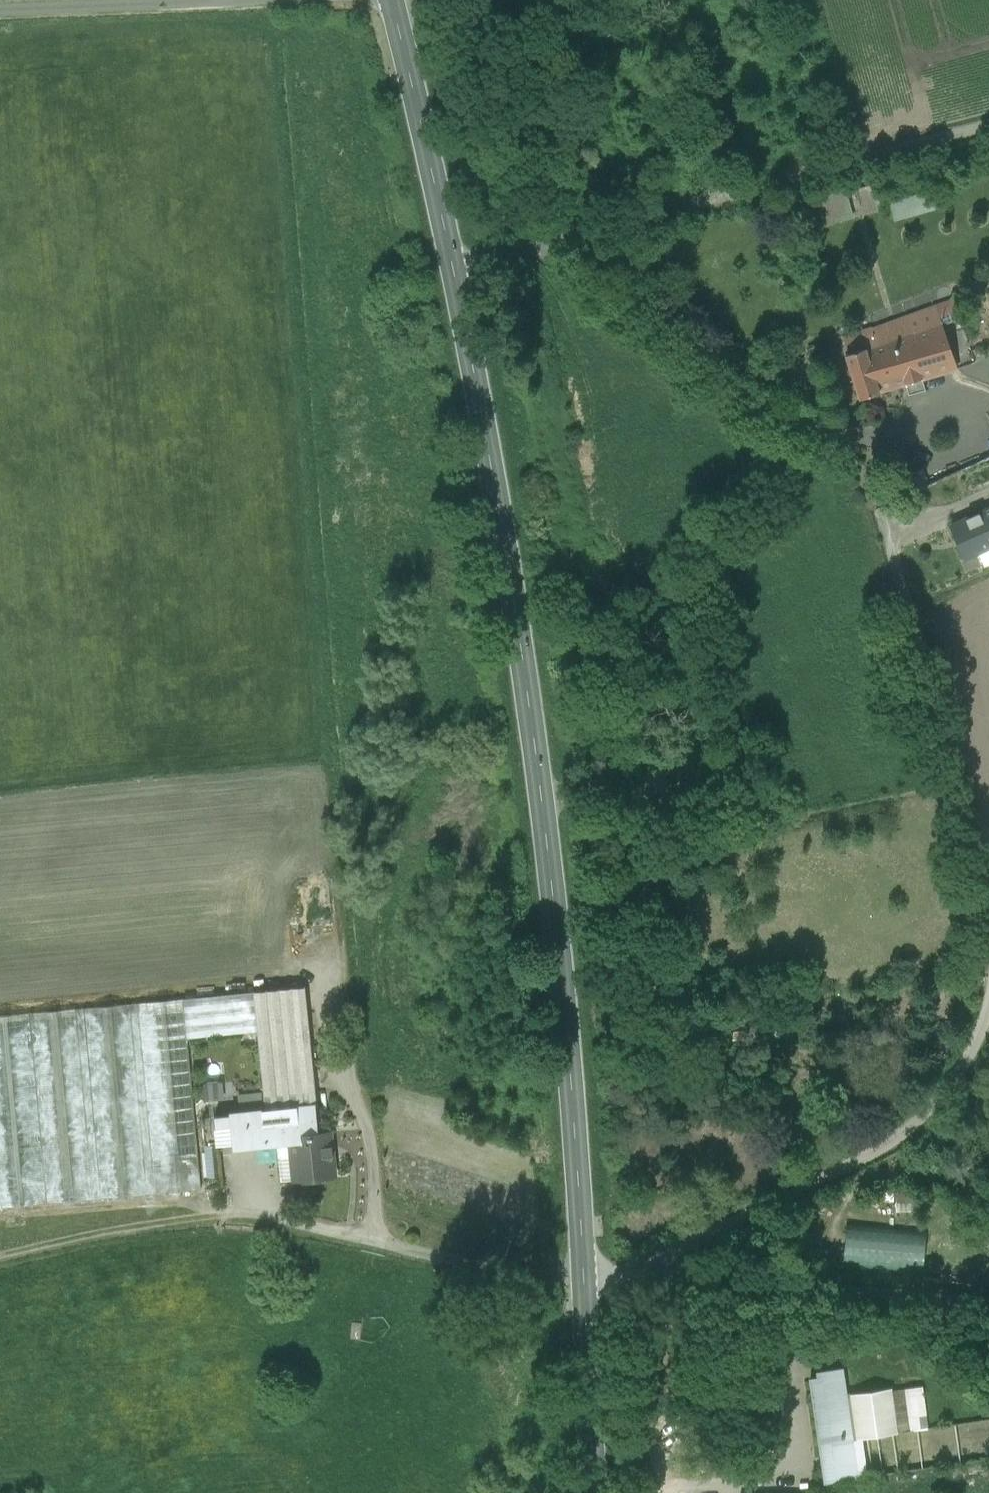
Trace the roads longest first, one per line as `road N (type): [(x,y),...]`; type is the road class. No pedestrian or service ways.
road 1 (secondary): [(583,1277),(567,941),(514,536),(454,265)]
road 2 (unclassified): [(988,127),(454,265)]
road 3 (unclassified): [(988,1006),(959,1072),(894,1142),(643,1269),(583,1277)]
road 4 (track): [(0,1260),(174,1220),(376,1241)]
road 5 (unclassified): [(878,507),(979,841)]
road 6 (track): [(643,1269),(988,1304)]
road 7 (secondary): [(454,265),(391,0)]
road 8 (secondary): [(594,1492),(583,1277)]
road 9 (unclassified): [(199,0),(0,10)]

